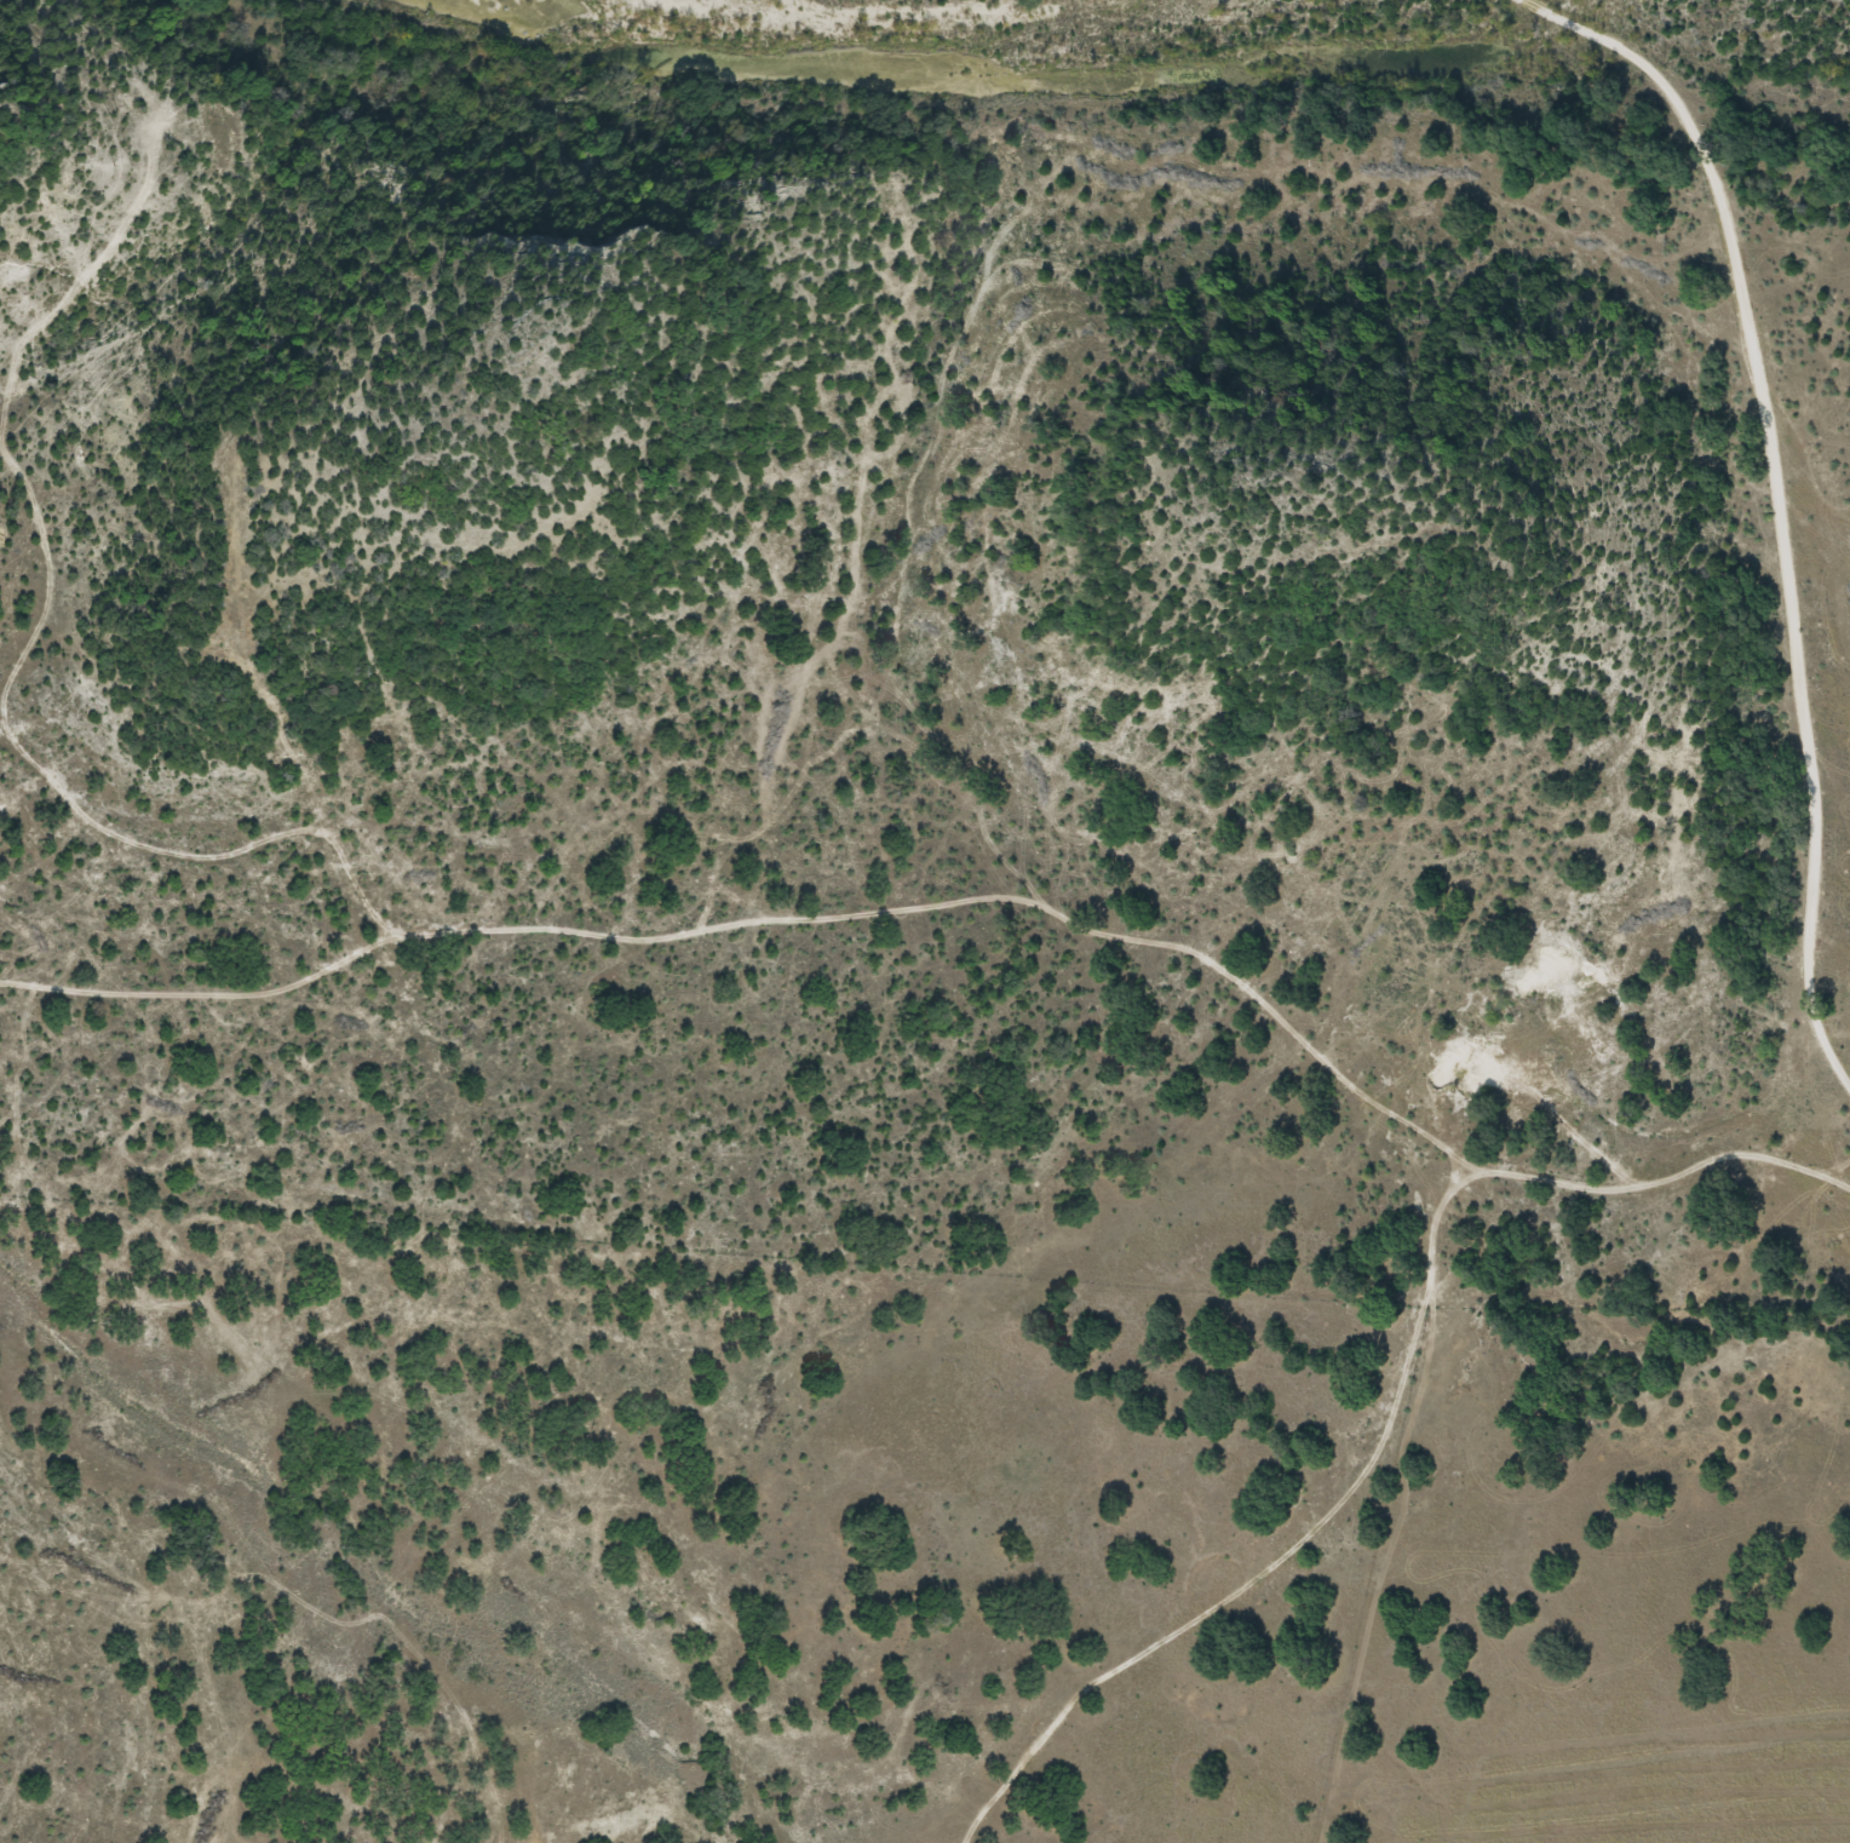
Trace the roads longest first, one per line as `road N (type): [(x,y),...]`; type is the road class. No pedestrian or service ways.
road 1 (residential): [(0,992),(243,1001),(303,987),(385,943),(492,930),(666,938),(746,923),(1041,902),(1079,925),(1196,952),(1380,1101),(1460,1156),(1511,1175),(1611,1189),(1711,1160),(1769,1162),(1849,1188)]
road 2 (residential): [(1849,1060),(1823,1001),(1821,791),(1780,444),(1731,199),(1702,130),(1664,73),(1634,47),(1541,0)]

